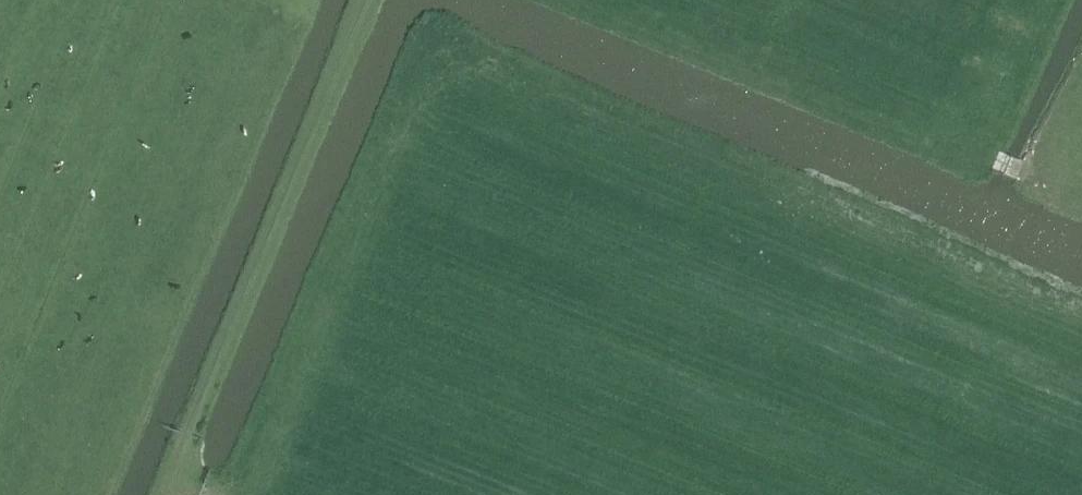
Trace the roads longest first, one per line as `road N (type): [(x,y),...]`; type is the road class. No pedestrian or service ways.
road 1 (track): [(164,494),(372,0)]

